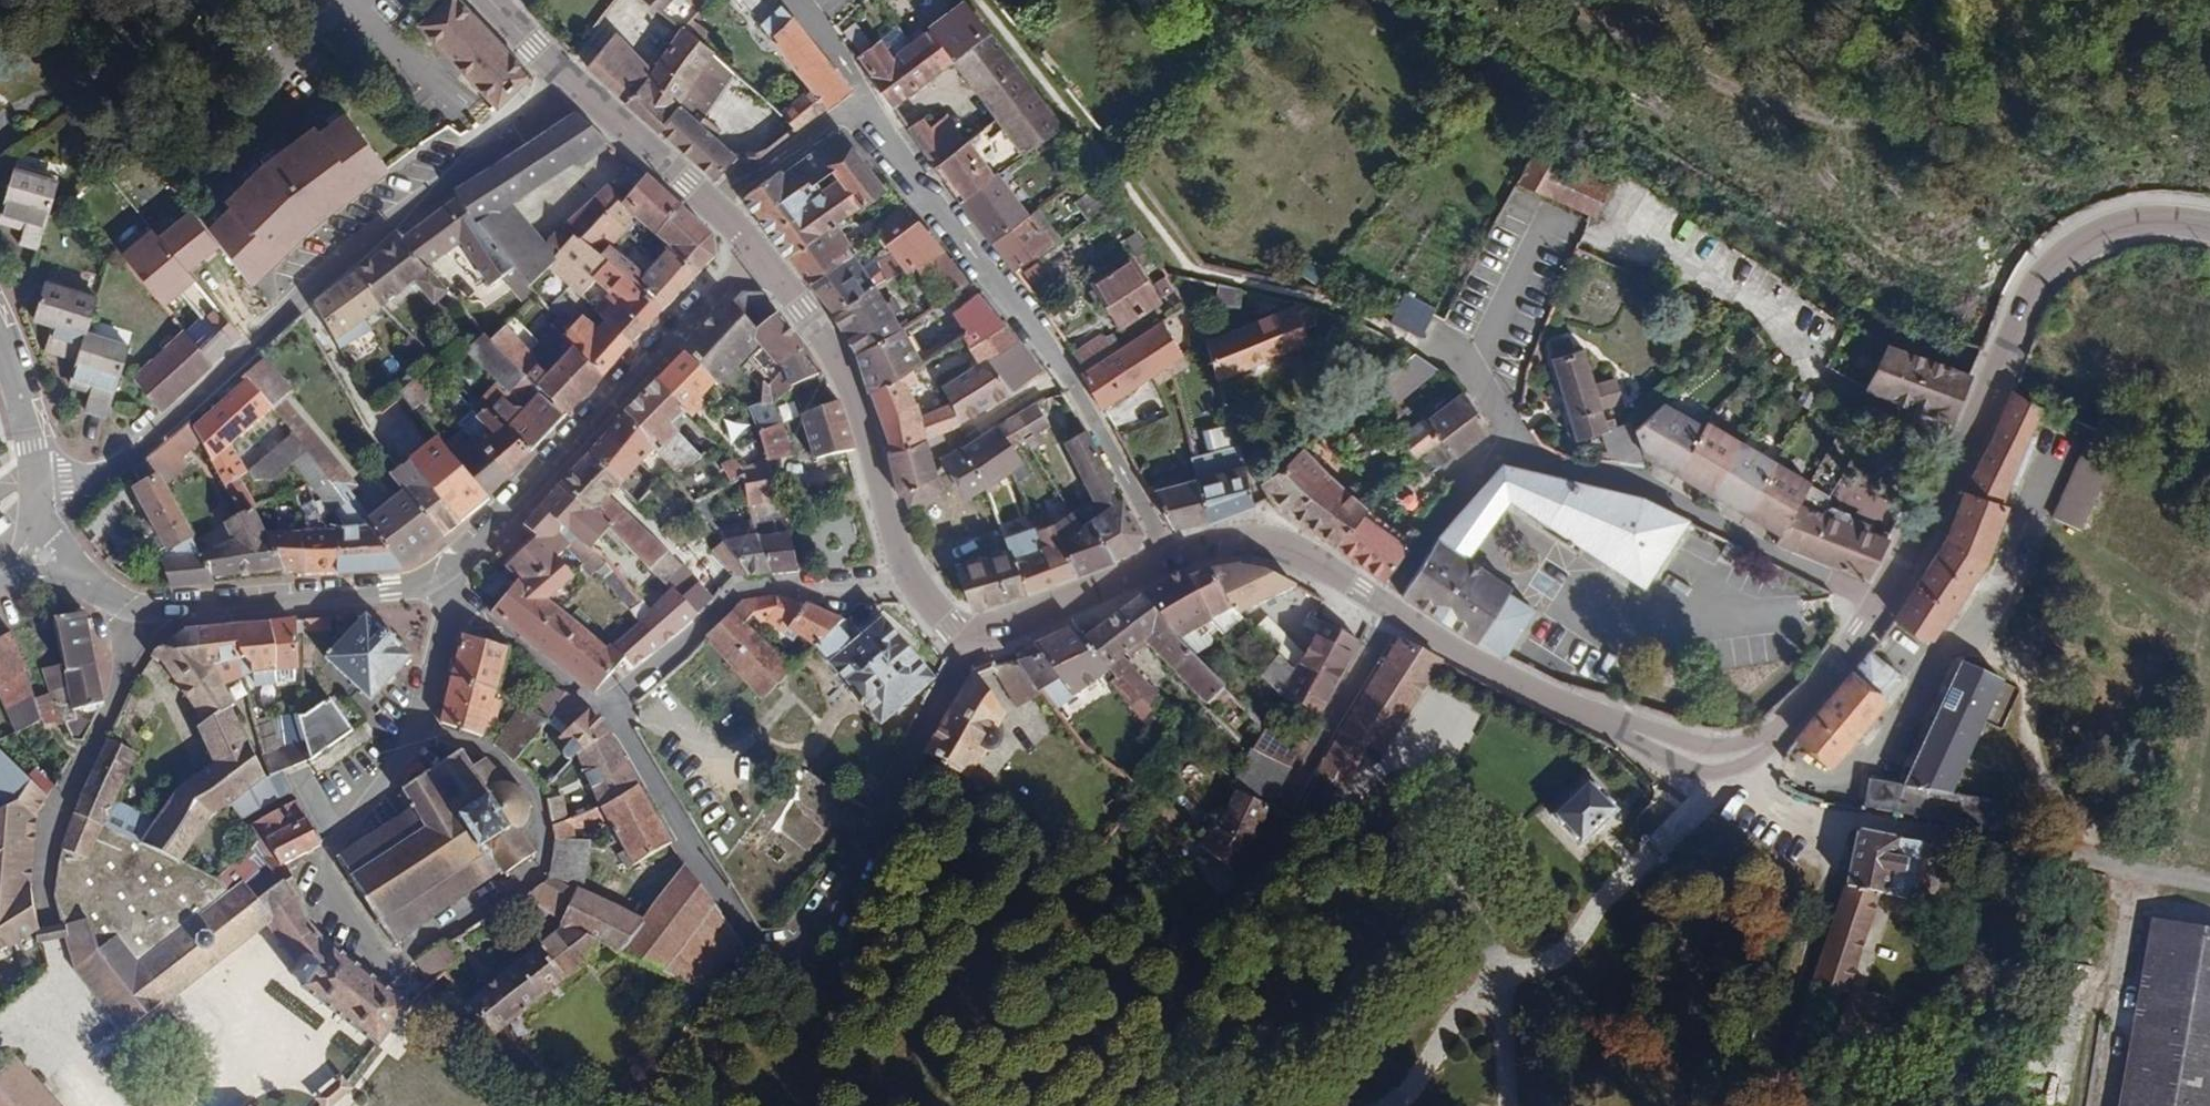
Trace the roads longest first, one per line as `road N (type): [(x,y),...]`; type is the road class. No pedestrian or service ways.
road 1 (residential): [(606,711),(756,955),(810,958),(967,635)]
road 2 (secondary): [(569,79),(345,256),(109,475),(39,472)]
road 3 (residential): [(1379,606),(1499,448),(1641,487),(1878,604)]
road 4 (secondary): [(1878,604),(1765,745),(1700,757),(1631,738),(1390,612)]
road 5 (residential): [(1166,556),(1051,351),(860,100)]
road 6 (secondary): [(2209,227),(2141,219),(2087,239),(2041,283),(1961,457),(1878,604)]
road 7 (secondary): [(438,583),(759,254)]
road 8 (secondary): [(907,586),(839,371),(759,254)]
road 9 (residential): [(407,954),(543,864),(536,788),(489,754),(423,735)]
road 10 (residential): [(606,711),(743,589),(907,586)]
road 11 (residential): [(46,921),(46,848),(66,792),(117,696),(138,615)]
road 12 (track): [(1813,819),(1840,850),(1777,1072),(1801,1105)]
road 13 (secondary): [(138,615),(438,583)]
road 14 (residential): [(423,735),(330,851),(323,872),(384,955),(407,954)]
road 15 (secondary): [(1379,606),(1295,556),(1242,540),(1166,556)]
road 16 (secondary): [(1166,556),(967,635)]
road 17 (residential): [(1390,612),(1292,801)]
road 18 (residential): [(450,598),(606,711)]
road 19 (secondary): [(712,204),(569,79)]
road 20 (residential): [(860,100),(712,204)]
road 21 (residential): [(0,333),(27,400),(39,472)]
road 22 (residential): [(423,735),(450,598)]
road 23 (residential): [(860,100),(851,73),(789,0)]

